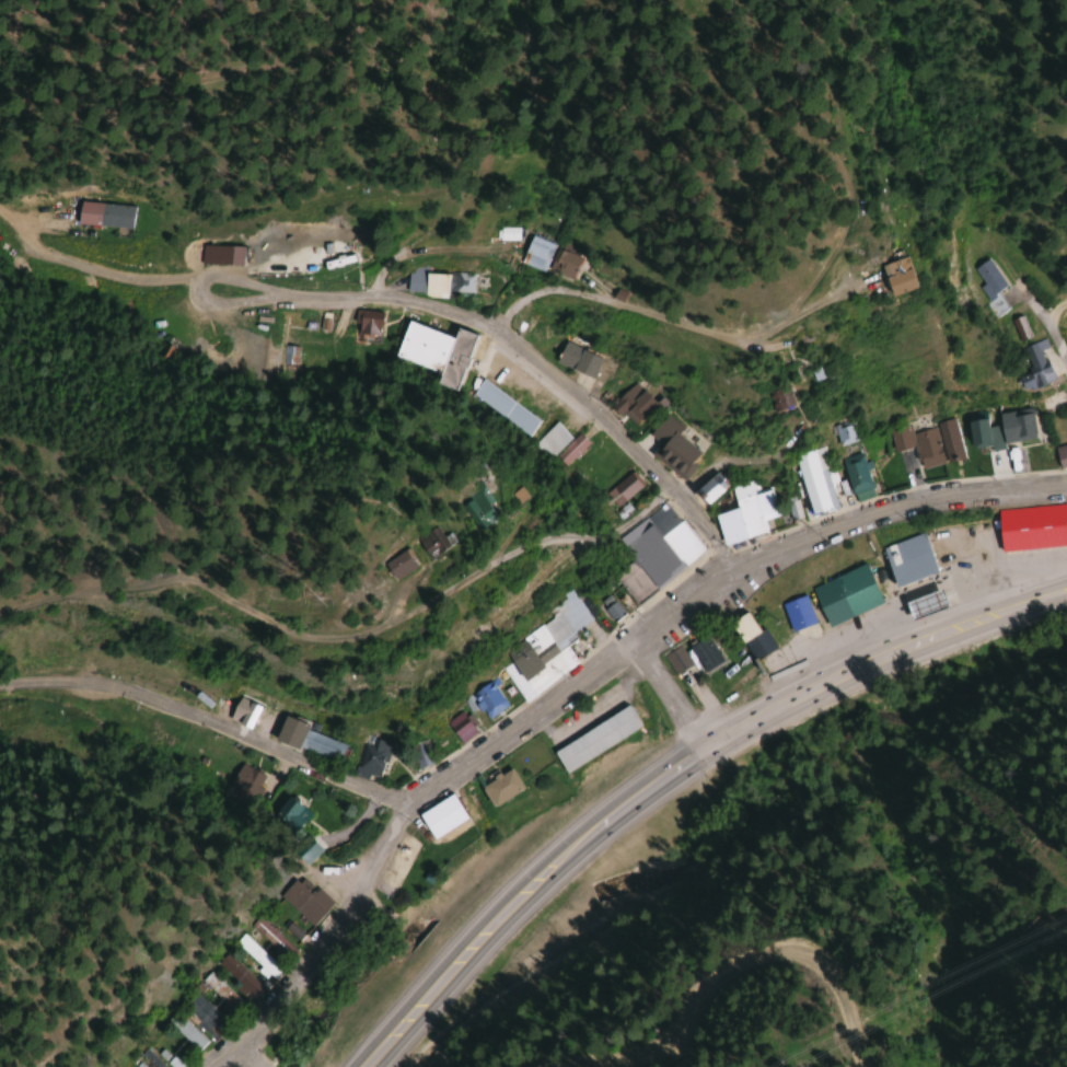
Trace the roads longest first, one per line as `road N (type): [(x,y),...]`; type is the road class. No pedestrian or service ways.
road 1 (residential): [(216,1066),(255,1039),(336,941),(415,802),(734,573),(804,534),(878,508),(1066,492)]
road 2 (residential): [(734,573),(670,487),(483,318),(441,303),(373,294),(223,309),(194,294),(205,278),(298,297)]
road 3 (residential): [(0,610),(76,591),(196,578),(279,622),(352,640),(542,540),(610,534),(670,487)]
road 4 (primary): [(508,923),(704,754),(826,692),(1066,598)]
road 5 (residential): [(415,802),(98,682),(0,686)]
road 6 (residential): [(491,324),(517,293),(554,288),(747,341),(824,302)]
road 7 (primary): [(384,1066),(508,923)]
road 8 (residential): [(704,754),(631,646)]

